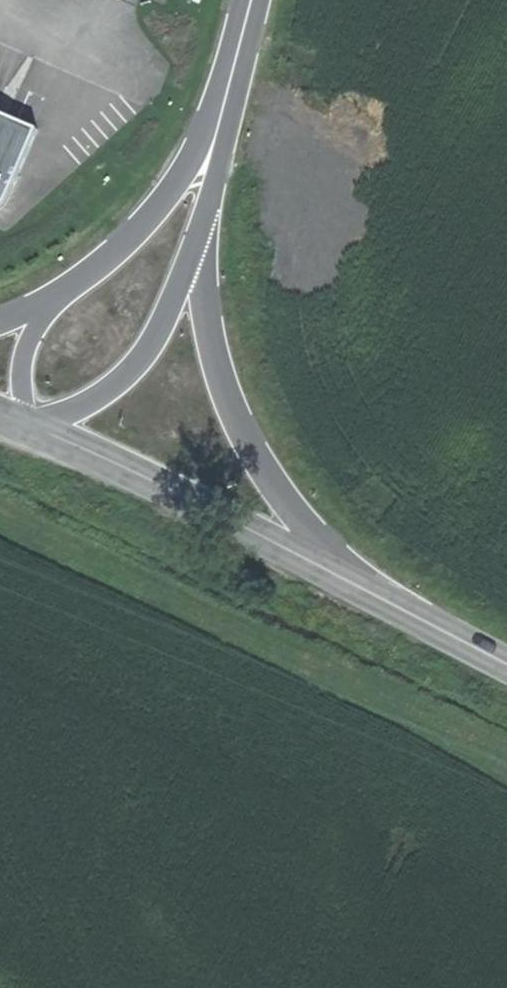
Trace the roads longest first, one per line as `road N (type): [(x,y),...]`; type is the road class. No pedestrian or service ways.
road 1 (secondary): [(332,573),(248,447),(210,315),(202,236)]
road 2 (secondary): [(47,430),(332,573)]
road 3 (secondary): [(225,102),(159,205),(46,307)]
road 4 (secondary): [(47,430),(148,350),(202,236)]
road 5 (secondary): [(332,573),(506,664)]
road 6 (secondary): [(202,236),(225,102)]

